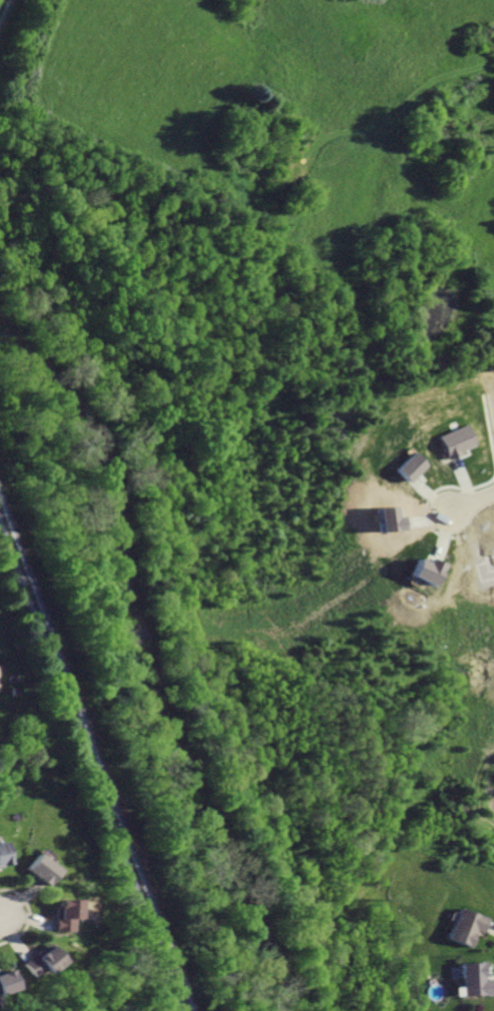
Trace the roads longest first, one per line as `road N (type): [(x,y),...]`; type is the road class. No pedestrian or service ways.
road 1 (track): [(302,159),(322,139),(418,115),(449,80),(493,57)]

